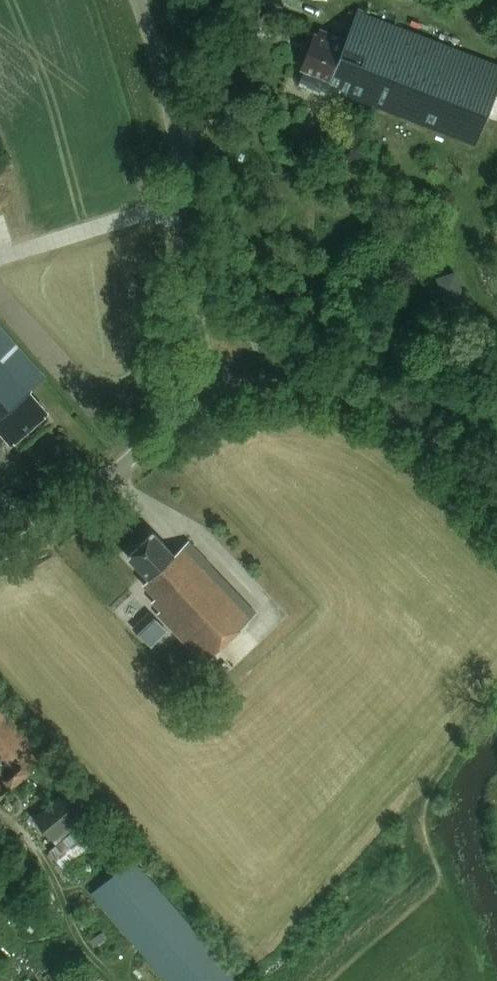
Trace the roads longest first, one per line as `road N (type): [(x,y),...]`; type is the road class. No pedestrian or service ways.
road 1 (unclassified): [(206,405),(177,138),(138,0)]
road 2 (unclassified): [(496,504),(407,425),(358,401),(275,388),(206,405)]
road 3 (unclassified): [(0,551),(88,499),(156,436),(206,405)]

